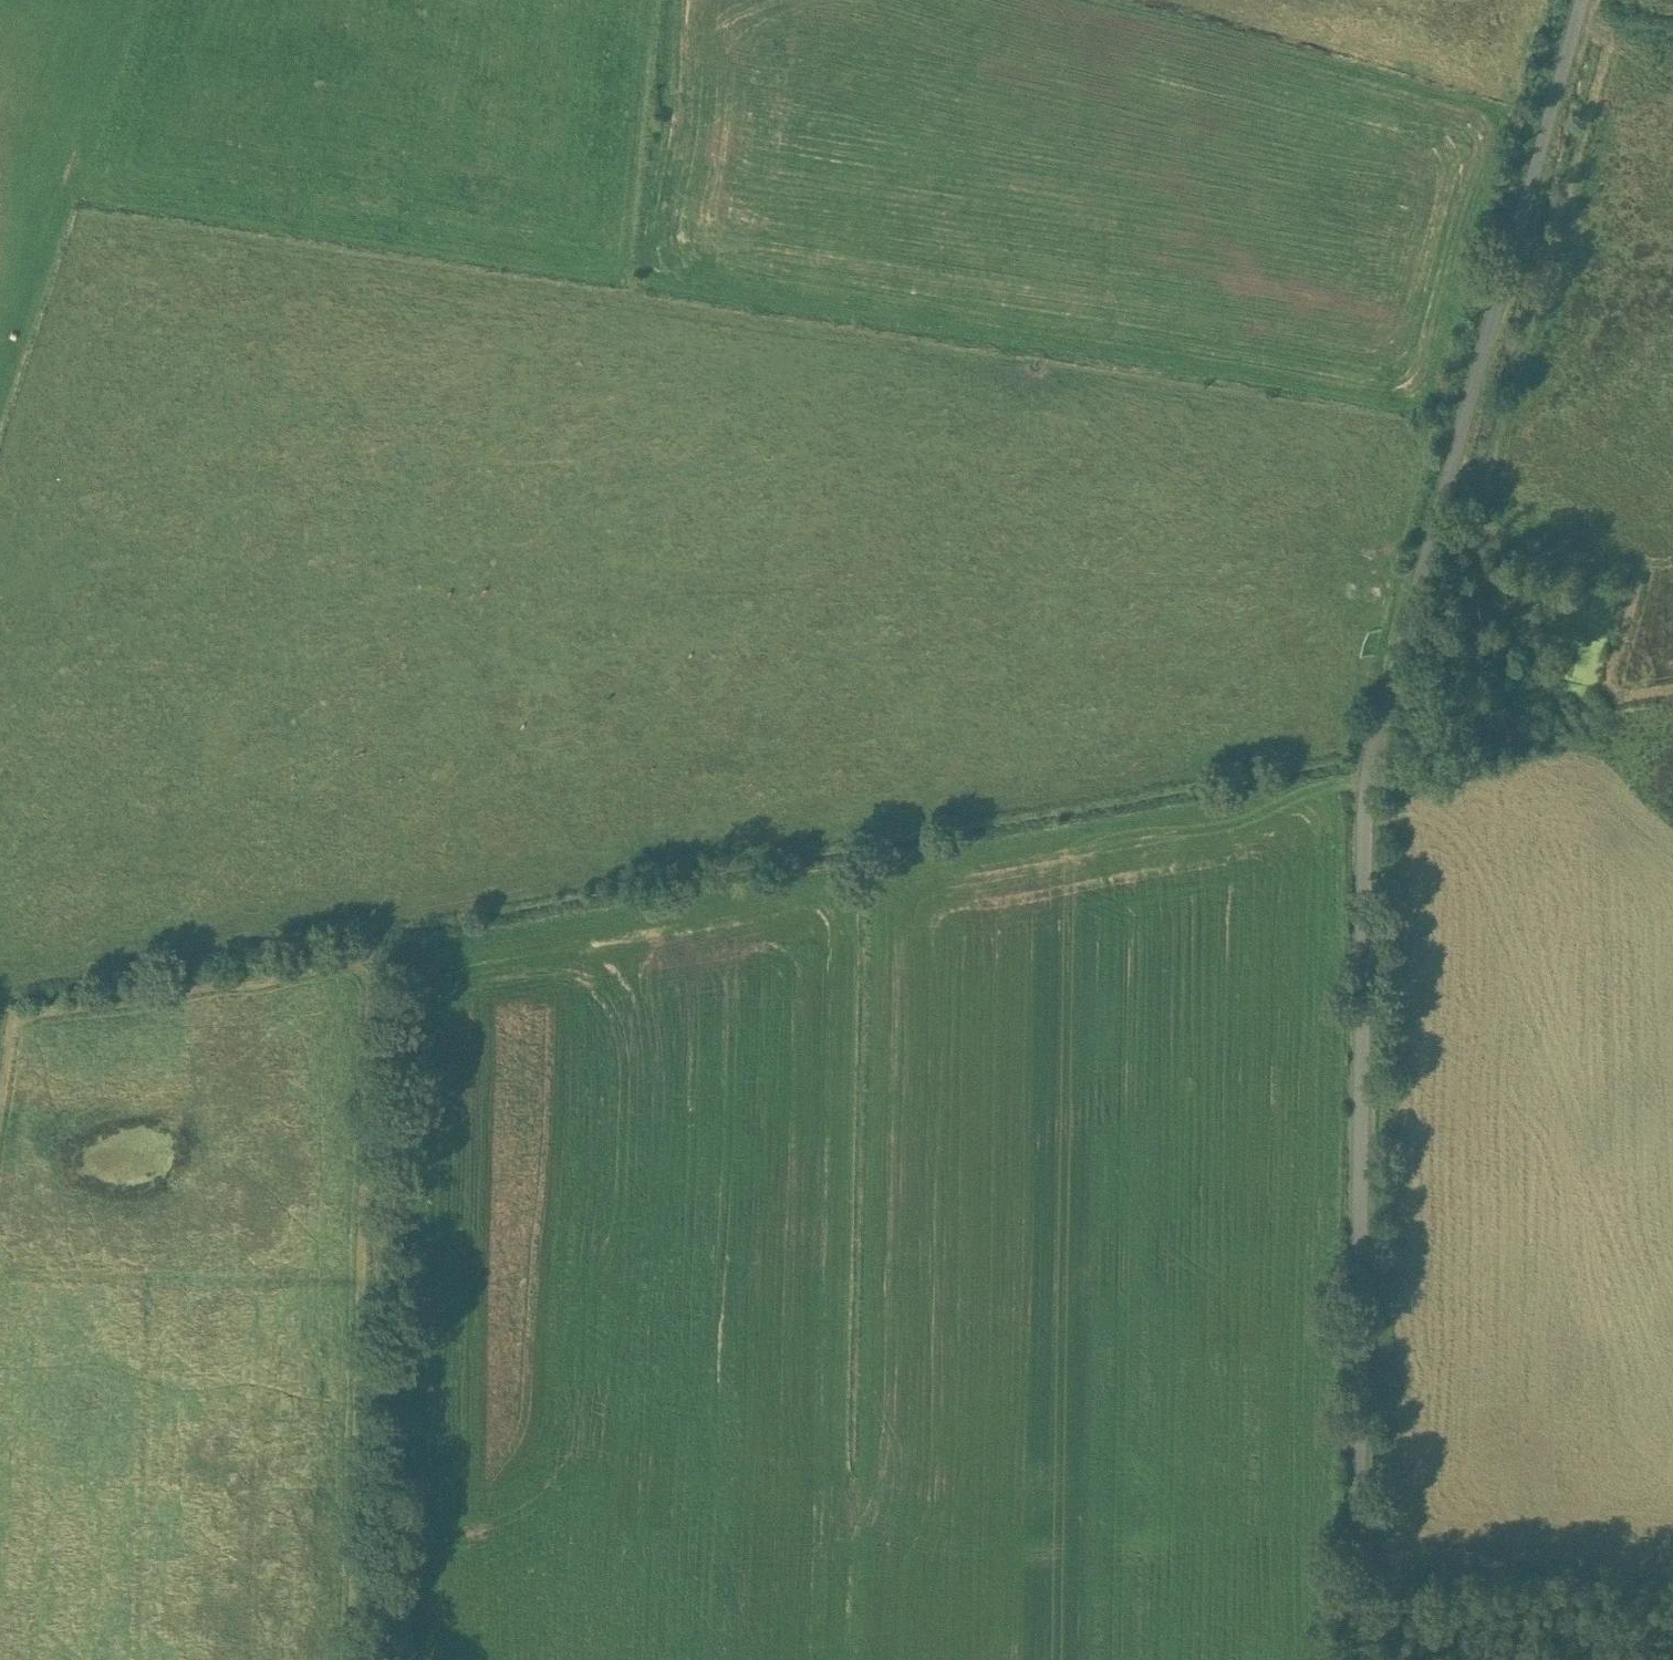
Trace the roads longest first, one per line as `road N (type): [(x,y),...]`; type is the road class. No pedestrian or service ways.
road 1 (unclassified): [(1348,1659),(1365,753),(1582,0)]
road 2 (track): [(389,926),(373,1659)]

